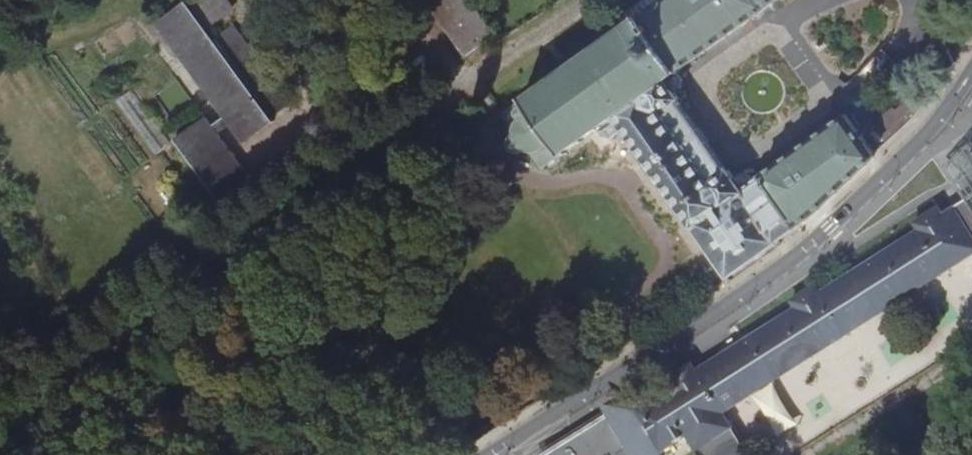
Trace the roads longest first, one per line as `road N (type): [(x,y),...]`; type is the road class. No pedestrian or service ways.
road 1 (track): [(589,0),(308,185),(105,356),(0,427)]
road 2 (secondary): [(491,454),(820,238),(937,122),(971,71)]

